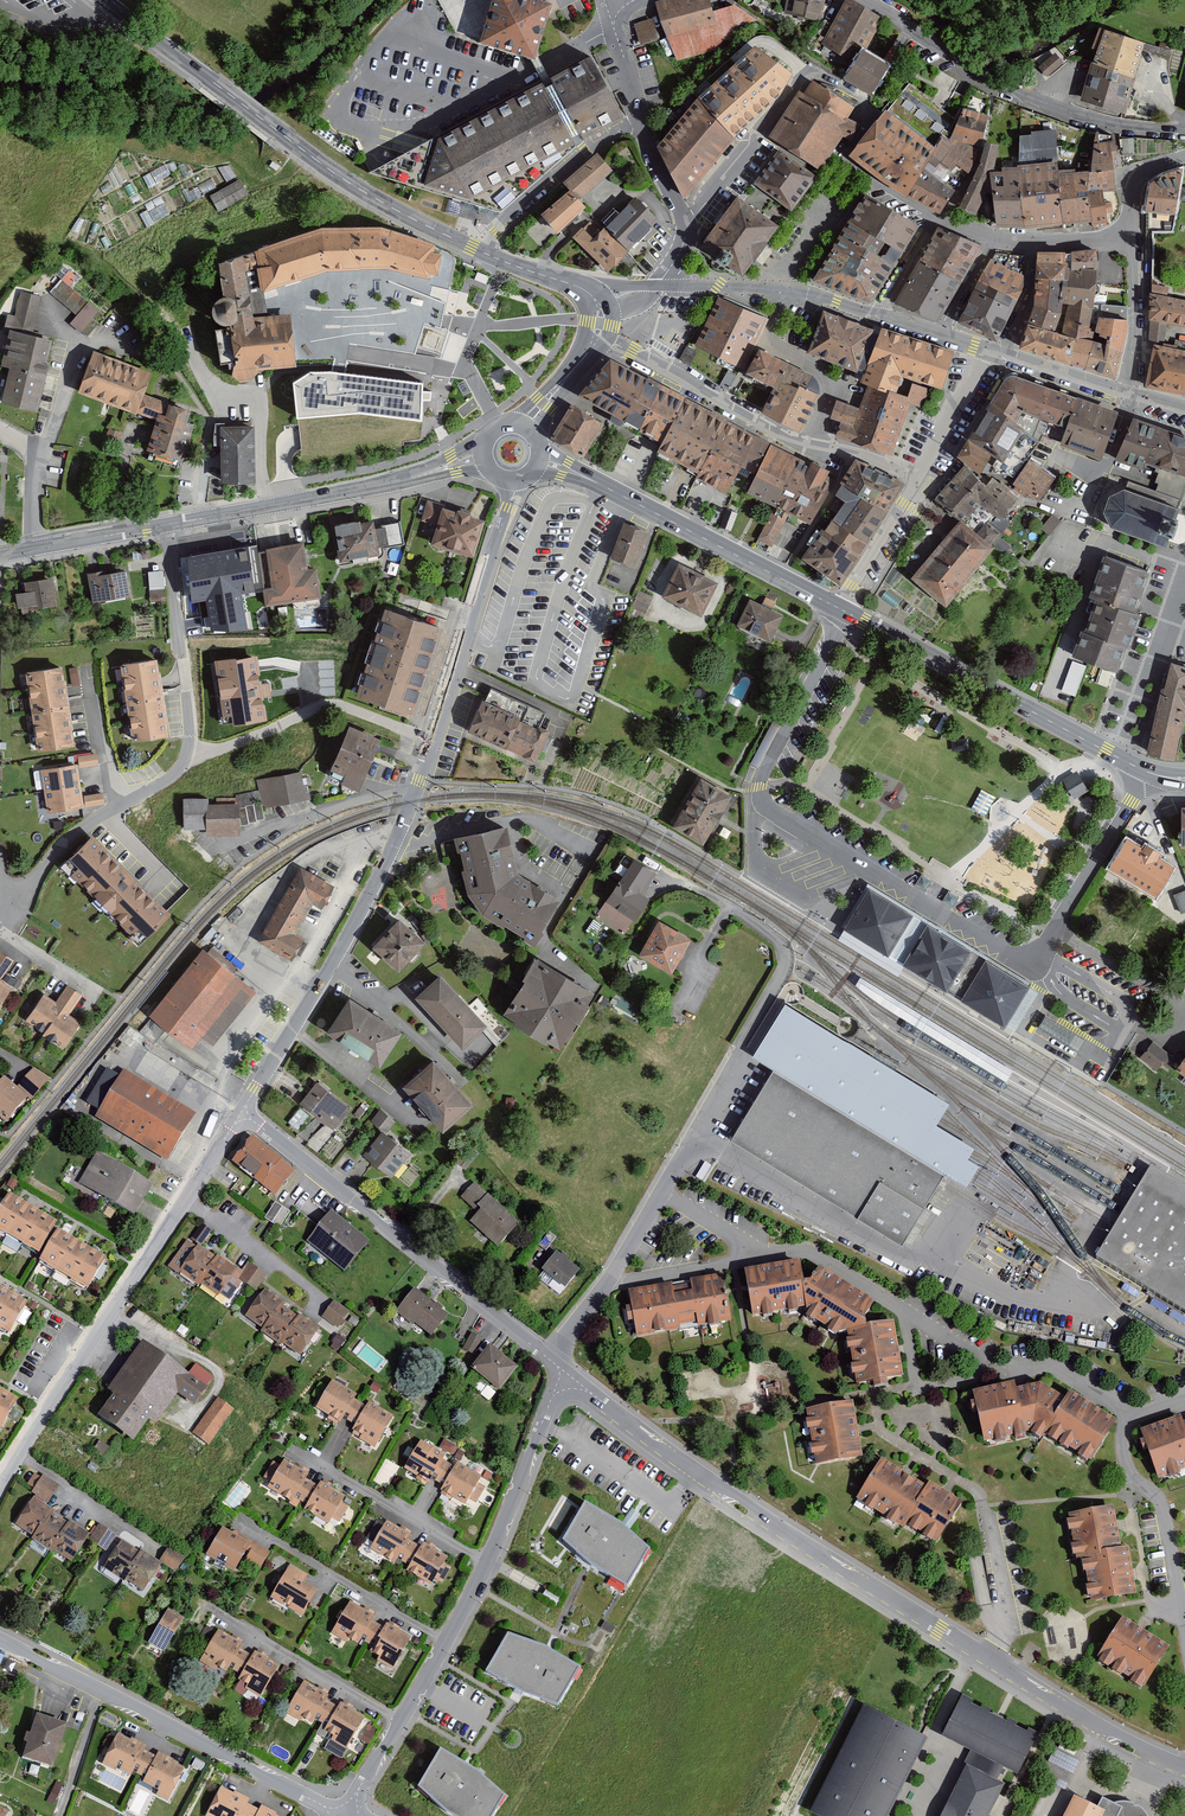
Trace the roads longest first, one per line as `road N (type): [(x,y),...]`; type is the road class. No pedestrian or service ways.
road 1 (residential): [(843,610),(761,781),(761,800),(1019,958),(1039,952),(1144,771)]
road 2 (tertiary): [(568,1375),(637,1433),(826,1561),(1098,1728),(1184,1767)]
road 3 (residential): [(607,1284),(786,964),(780,942),(674,875)]
road 4 (residential): [(568,1375),(488,1563),(348,1799)]
road 5 (tertiary): [(105,0),(347,181),(486,254)]
road 6 (residential): [(241,1112),(0,1484)]
road 7 (tertiary): [(432,740),(393,848),(341,953),(241,1112)]
road 8 (tertiary): [(241,1112),(551,1360)]
road 9 (residential): [(0,1640),(324,1806)]
road 10 (residential): [(863,0),(1011,90),(1102,121),(1184,129)]
road 11 (tertiary): [(843,610),(1144,771)]
road 12 (tertiary): [(539,461),(843,610)]
road 13 (residential): [(898,1307),(797,1251),(607,1284)]
road 14 (tertiary): [(515,480),(432,740)]
road 15 (residential): [(188,752),(208,754),(334,704),(432,740)]
road 16 (tertiary): [(167,524),(416,477)]
road 17 (residential): [(595,337),(816,444)]
road 18 (residential): [(188,752),(169,778),(71,835),(11,907)]
road 19 (residential): [(1184,1627),(1159,1496),(1128,1465),(1122,1413)]
road 20 (residential): [(167,524),(188,752)]
road 21 (unclassified): [(486,254),(507,214),(551,176),(640,125)]
road 22 (residential): [(816,444),(829,387),(813,360),(773,333),(784,290)]
road 23 (residential): [(659,284),(686,230),(640,125)]
road 24 (residential): [(898,1307),(914,1387),(982,1379),(981,1359)]
road 25 (tertiary): [(0,554),(167,524)]
road 26 (residential): [(1127,395),(1132,238)]
road 27 (residential): [(918,477),(843,610)]
road 28 (residential): [(987,349),(918,477)]
road 29 (residential): [(1122,1413),(1056,1370),(998,1367)]
road 30 (residential): [(1127,395),(1005,355)]
road 31 (residential): [(784,290),(659,284)]

